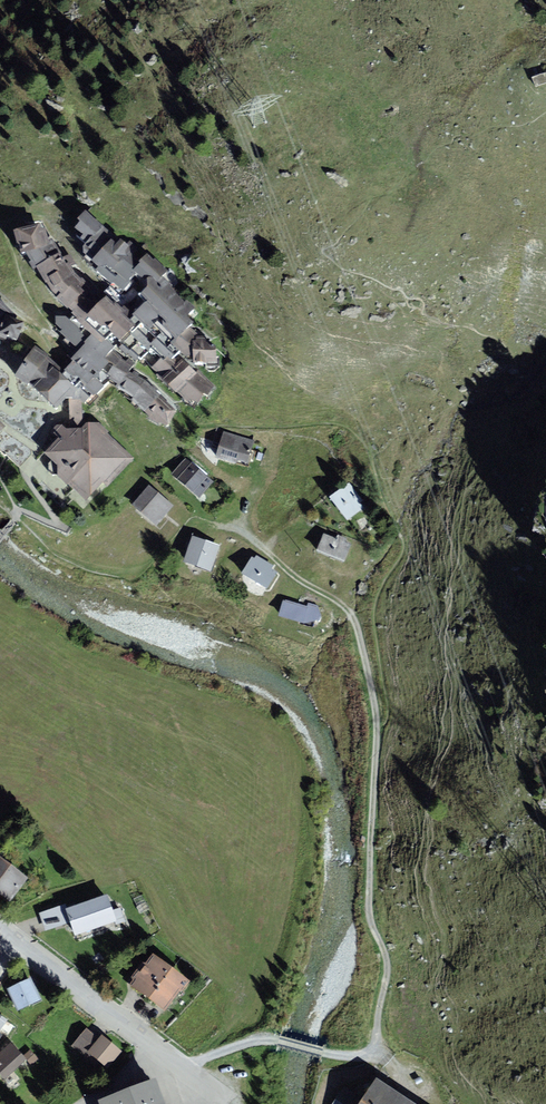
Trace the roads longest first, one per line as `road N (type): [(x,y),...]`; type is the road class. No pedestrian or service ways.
road 1 (track): [(376,733),(354,619),(345,607),(256,541),(212,528)]
road 2 (track): [(380,1003),(385,951),(369,920),(376,733)]
road 3 (residential): [(214,1096),(0,927)]

